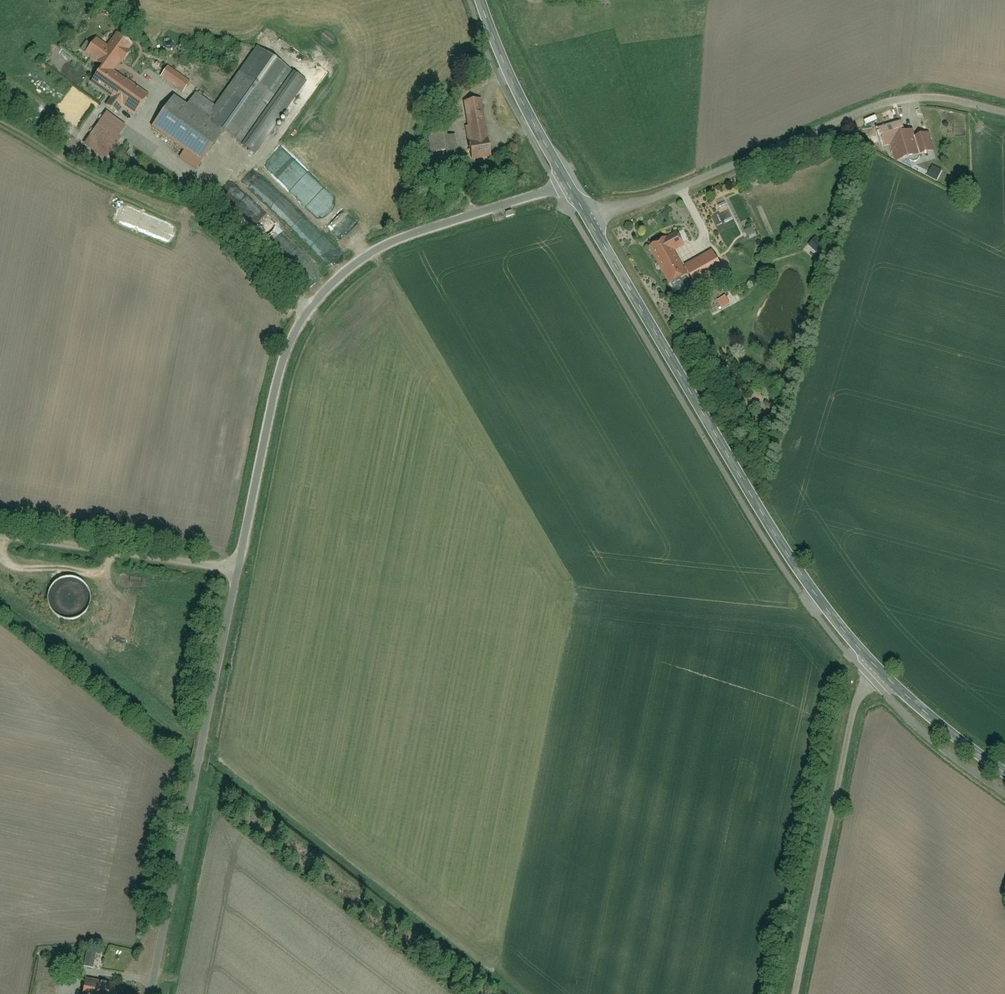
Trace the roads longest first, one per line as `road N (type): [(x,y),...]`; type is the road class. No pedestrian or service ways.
road 1 (tertiary): [(589,223),(751,497),(869,658)]
road 2 (unclassified): [(470,215),(384,244),(319,296),(298,327),(238,569)]
road 3 (unclassified): [(1004,113),(937,97),(904,98),(589,223)]
road 4 (unclassified): [(238,569),(151,993)]
road 5 (unclassified): [(799,993),(869,658)]
road 6 (unclassified): [(0,534),(238,569)]
road 7 (tertiary): [(869,658),(1004,773)]
road 8 (residential): [(489,91),(460,103),(465,158),(452,164),(470,215)]

